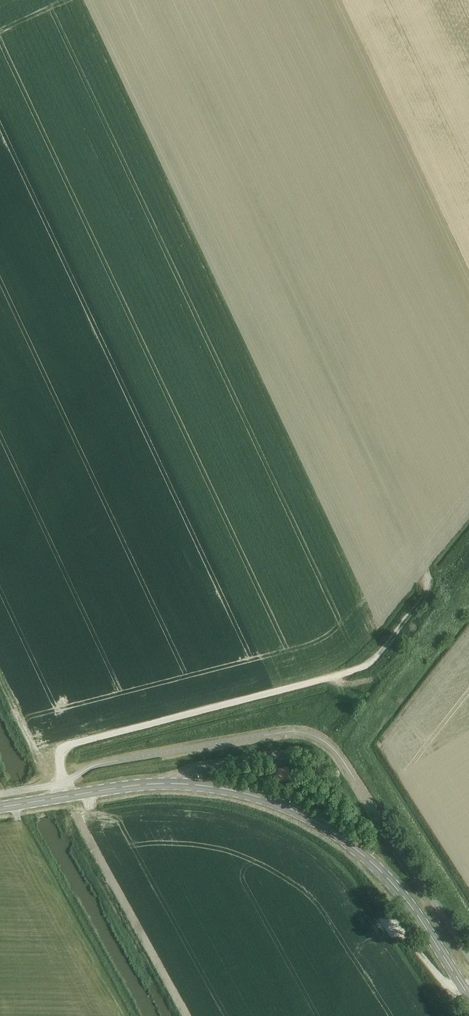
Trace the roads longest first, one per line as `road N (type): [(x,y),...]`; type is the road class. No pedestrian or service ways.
road 1 (secondary): [(468,993),(382,872),(280,805),(234,791),(156,784),(13,806)]

